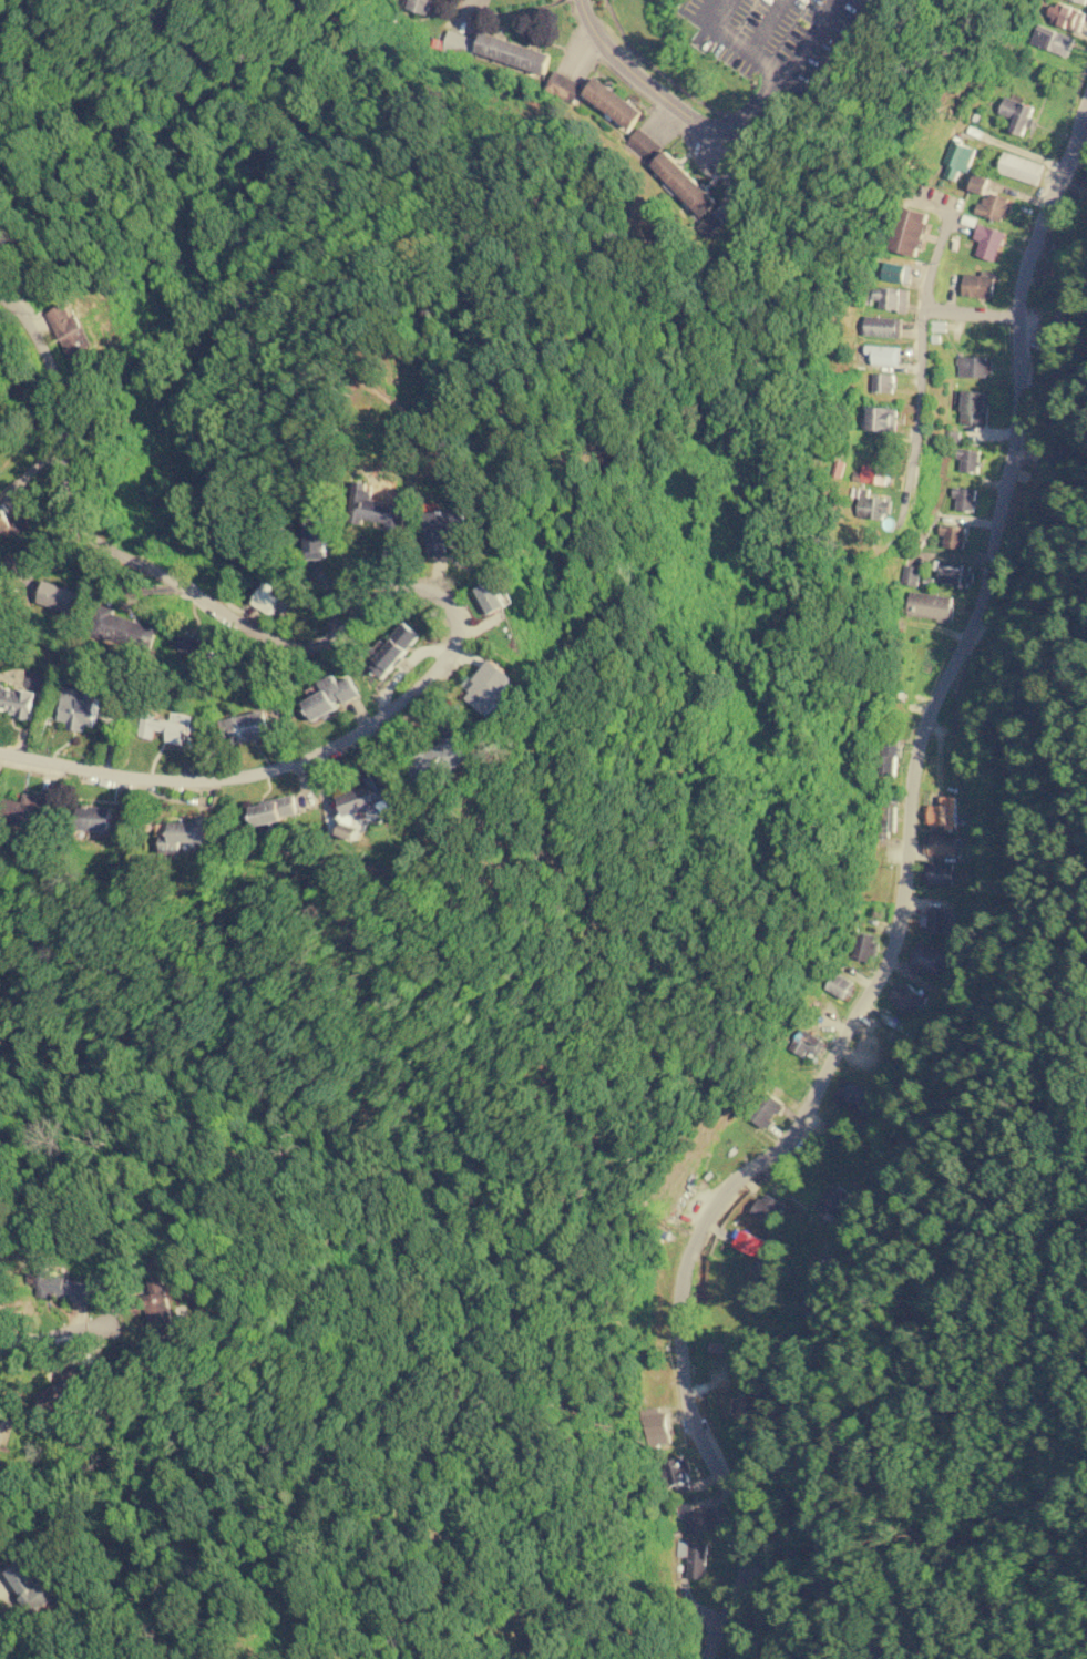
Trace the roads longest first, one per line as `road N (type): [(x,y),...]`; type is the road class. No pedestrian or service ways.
road 1 (residential): [(1086,113),(1032,247),(1015,318),(1021,401),(985,577),(957,660),(917,736),(906,792),(903,903),(885,971),(792,1135),(740,1175),(690,1237),(680,1394),(746,1534),(741,1578),(706,1658)]
road 2 (residential): [(408,687),(432,666),(444,636),(441,614),(414,593),(390,591),(307,645),(278,641),(94,541),(63,495),(45,359),(0,301)]
road 3 (residential): [(0,752),(107,775),(223,779),(275,769),(335,744),(408,687)]
road 4 (residential): [(576,0),(586,32),(654,94),(727,140),(833,0)]
road 5 (residential): [(922,310),(919,432),(895,535)]
road 6 (residential): [(1015,318),(922,310),(947,219)]

